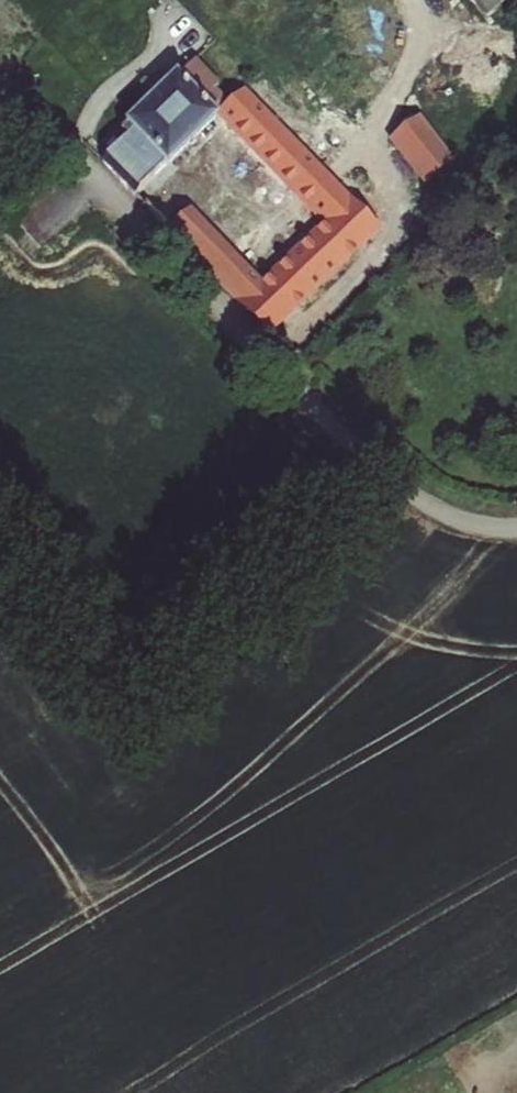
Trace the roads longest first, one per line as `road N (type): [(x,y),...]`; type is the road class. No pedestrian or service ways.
road 1 (residential): [(35,142),(101,182),(287,383),(409,495),(456,518),(516,526)]

